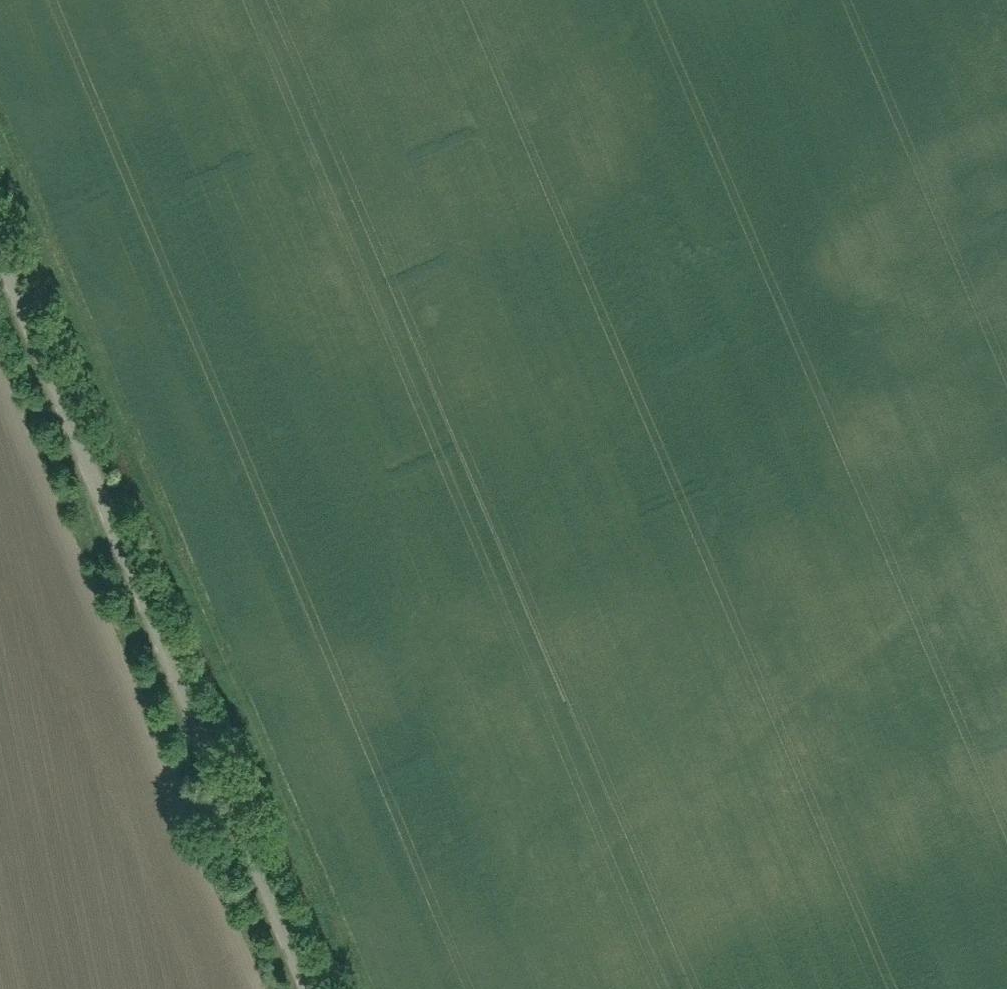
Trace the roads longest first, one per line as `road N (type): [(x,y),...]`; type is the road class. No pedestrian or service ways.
road 1 (unclassified): [(313,988),(0,245)]

